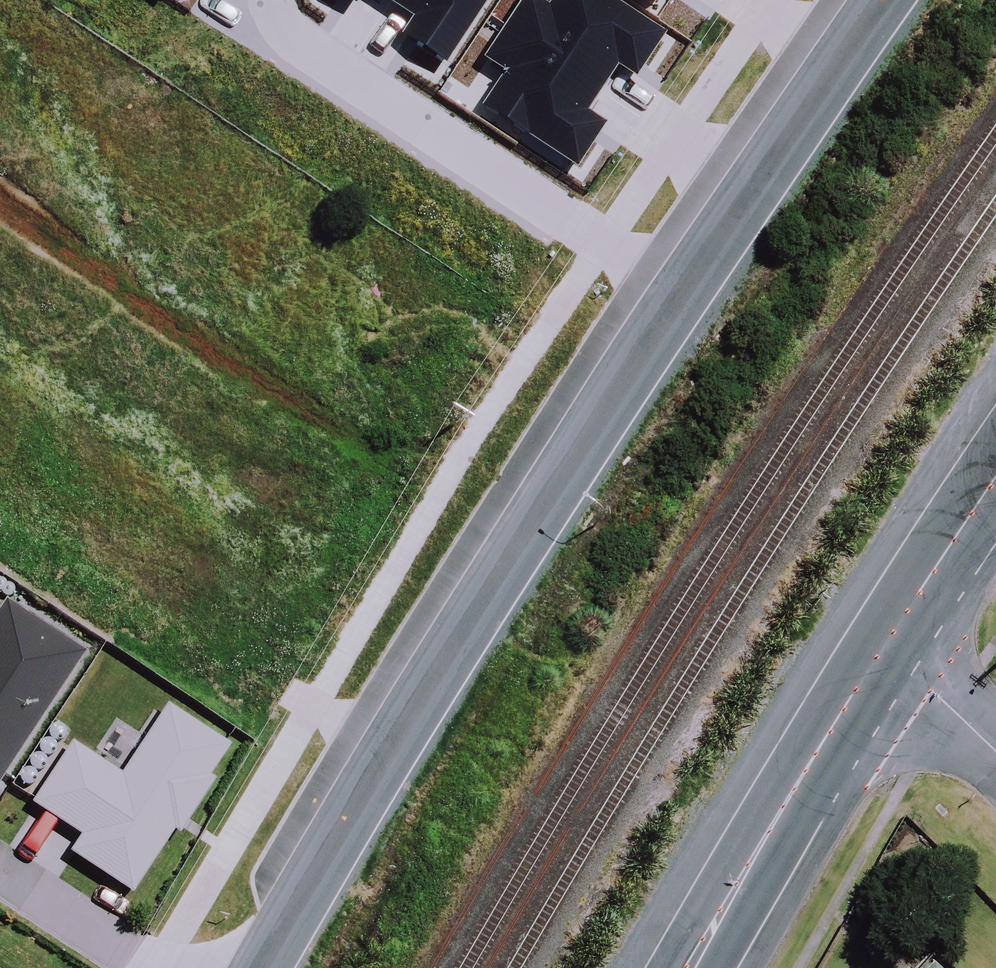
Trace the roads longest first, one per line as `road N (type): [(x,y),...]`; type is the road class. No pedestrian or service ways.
road 1 (residential): [(263,967),(677,290)]
road 2 (residential): [(677,290),(289,36),(271,0)]
road 3 (secondary): [(693,967),(877,655)]
road 4 (residential): [(677,290),(881,0)]
road 5 (secondary): [(877,655),(995,477)]
road 6 (residential): [(155,967),(0,868)]
road 7 (residential): [(877,655),(995,751)]

